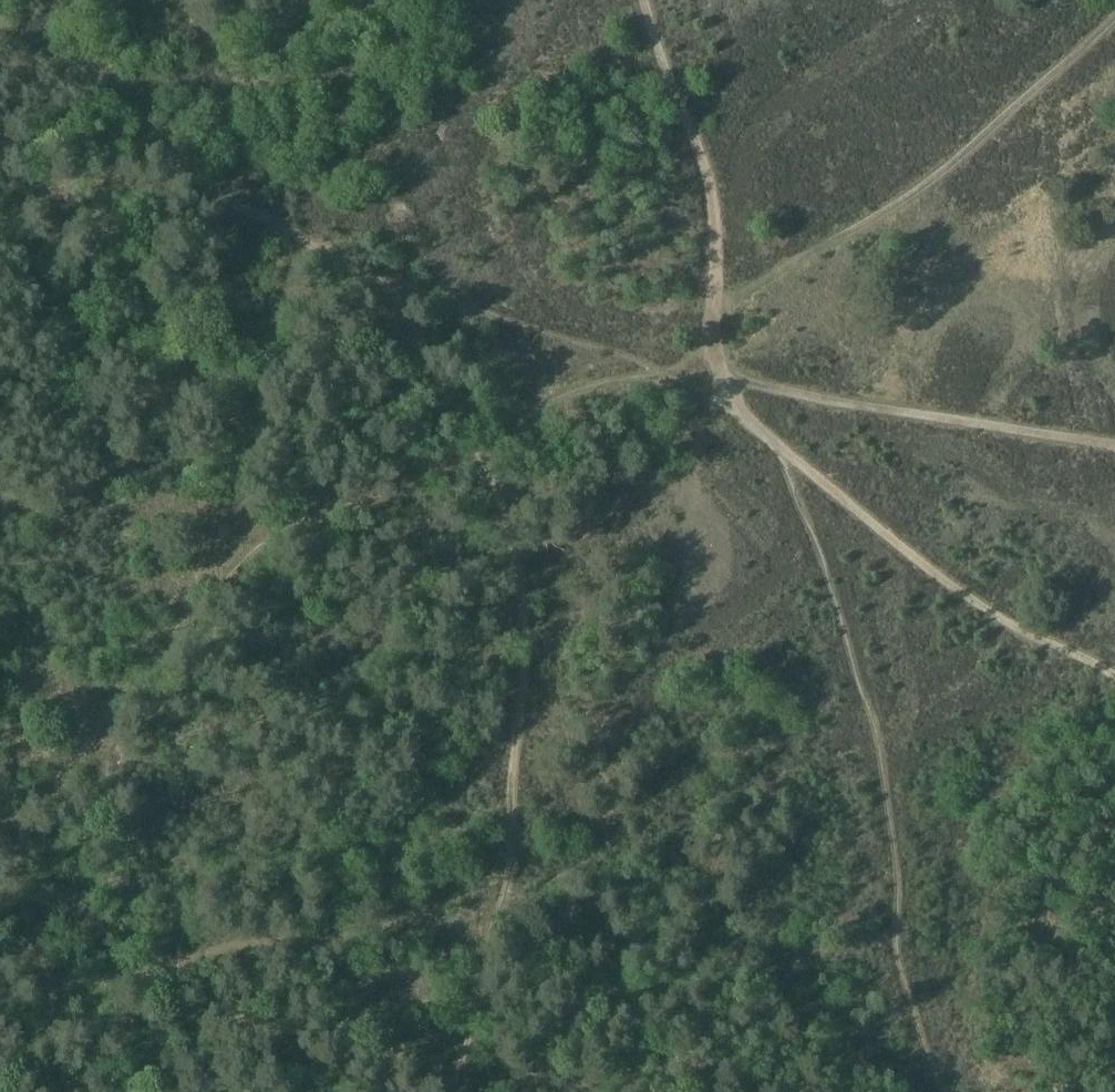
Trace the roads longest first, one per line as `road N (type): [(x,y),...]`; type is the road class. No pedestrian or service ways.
road 1 (track): [(1114,680),(930,572),(737,404)]
road 2 (track): [(721,378),(1114,447)]
road 3 (track): [(716,314),(714,207),(648,0)]

